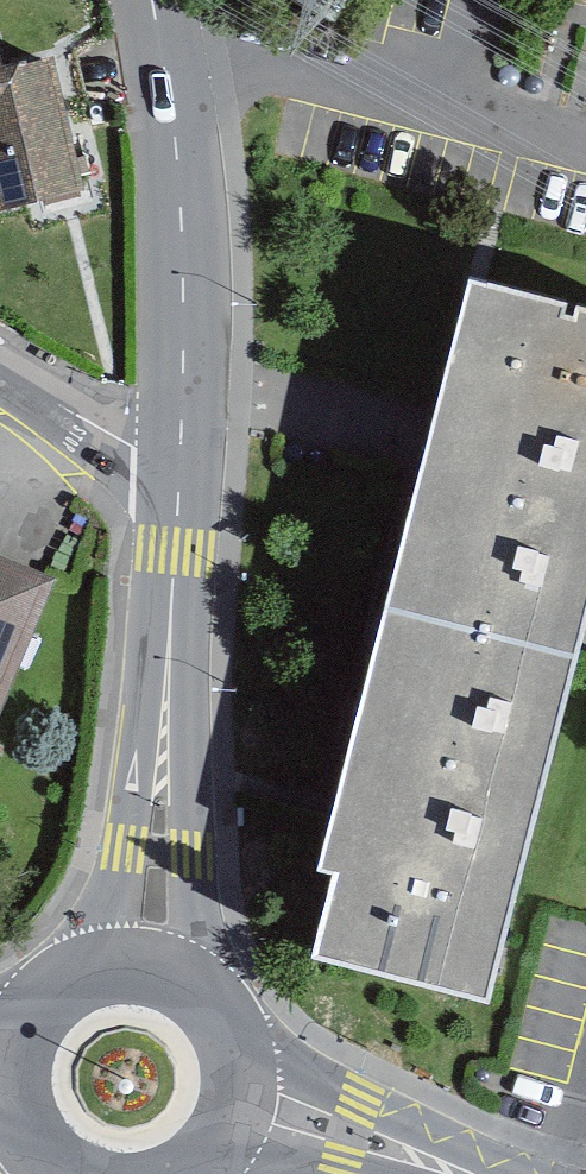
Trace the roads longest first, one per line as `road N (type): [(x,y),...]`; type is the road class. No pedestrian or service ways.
road 1 (tertiary): [(179,472),(158,853),(161,980)]
road 2 (tertiary): [(158,0),(191,267),(179,472)]
road 3 (tertiary): [(245,1117),(455,1173)]
road 4 (tertiary): [(161,980),(125,977),(58,1003),(20,1063),(16,1099)]
road 5 (residential): [(0,376),(179,472)]
road 6 (tertiary): [(245,1117),(247,1081),(220,1017),(161,980)]

